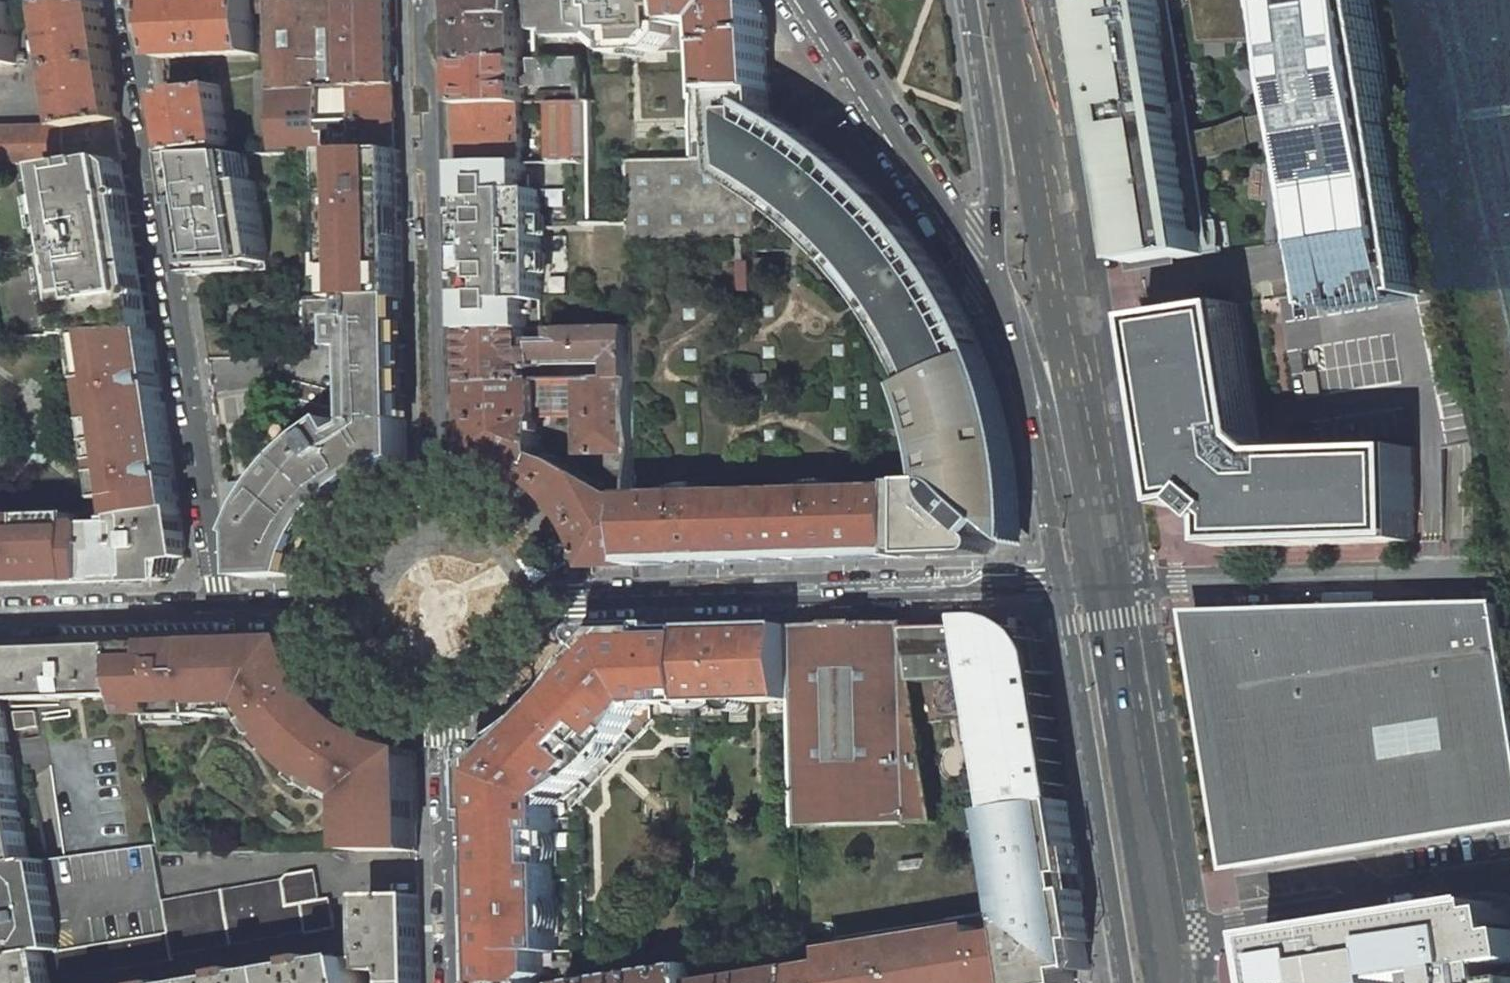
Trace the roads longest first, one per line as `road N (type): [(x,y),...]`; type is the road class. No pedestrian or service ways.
road 1 (residential): [(1107,556),(1070,489),(1037,356),(1005,277),(813,0)]
road 2 (residential): [(130,0),(221,611)]
road 3 (primary): [(1107,556),(1022,0)]
road 4 (residential): [(569,601),(1112,584)]
road 5 (residential): [(428,0),(437,541)]
road 6 (primary): [(1175,982),(1112,584)]
road 7 (residential): [(454,982),(446,722)]
road 8 (residential): [(437,541),(418,574),(366,607),(221,611)]
road 9 (residential): [(221,611),(0,616)]
road 10 (residential): [(446,722),(452,663),(483,626),(517,607),(569,601)]

